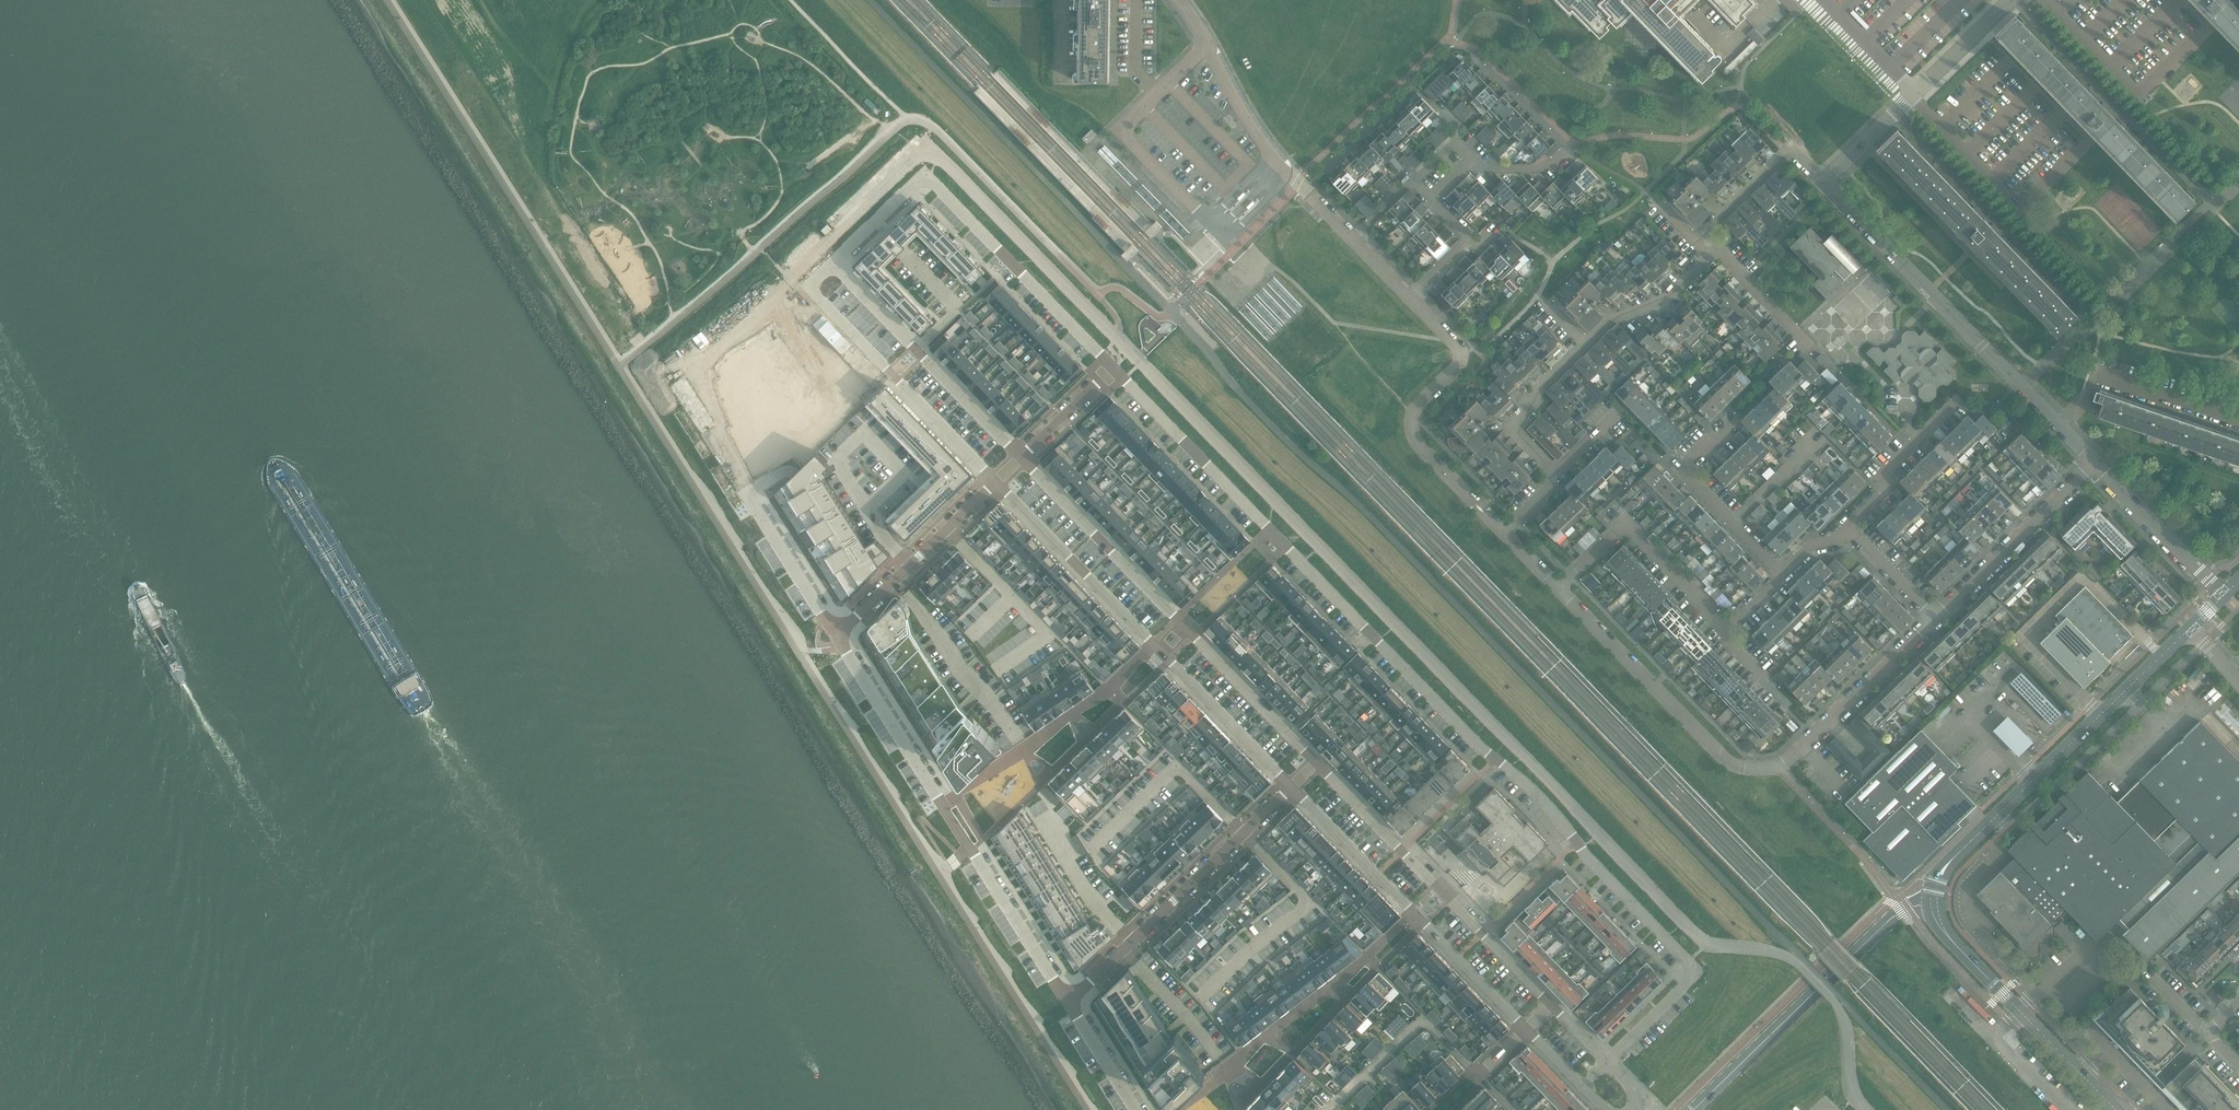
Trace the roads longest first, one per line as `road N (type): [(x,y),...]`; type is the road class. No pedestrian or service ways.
road 1 (residential): [(1684,987),(1693,973),(1688,962),(1657,927),(1278,538)]
road 2 (residential): [(1560,589),(1724,758),(1745,768),(1776,768),(1792,757),(1935,620)]
road 3 (residential): [(809,285),(799,280),(682,385),(833,635)]
road 4 (residential): [(833,635),(1070,1000)]
road 5 (residential): [(997,483),(1291,786)]
road 6 (residential): [(2096,464),(1823,179)]
road 7 (residential): [(1553,1006),(1316,762)]
road 8 (residential): [(1291,786),(1527,1030)]
road 9 (residential): [(1272,159),(1209,220),(1119,131),(1207,44)]
road 10 (secondary): [(1953,859),(2191,628)]
road 11 (unclassified): [(1928,903),(1888,922),(1693,1109)]
road 12 (residential): [(1070,1000),(1291,786)]
road 13 (residential): [(1504,532),(1414,437),(1414,410),(1461,359),(1410,298)]
road 14 (residential): [(1022,459),(832,265),(809,285)]
road 15 (residential): [(809,285),(997,483)]
road 16 (residential): [(925,176),(1116,371)]
road 17 (unclassified): [(1823,179),(2009,0)]
road 18 (secondary): [(1955,944),(2115,1109)]
road 19 (residential): [(1935,620),(2096,464)]
road 20 (residential): [(997,483),(833,635)]
road 21 (residential): [(1175,620),(1022,459)]
road 22 (residential): [(1781,578),(1688,475),(1687,464),(1739,415)]
road 23 (residential): [(1278,538),(1124,380)]
road 24 (residential): [(1316,762),(1192,637)]
road 25 (residential): [(1585,347),(1531,397),(1513,433),(1555,474)]
road 26 (residential): [(1823,179),(1785,151),(1730,205),(1705,243)]
road 27 (residential): [(1849,529),(1882,494),(1885,475),(1957,405)]
road 28 (residential): [(1705,243),(1698,267),(1664,303),(1618,317),(1585,347)]
road 29 (residential): [(2209,581),(2096,464)]
road 30 (residential): [(2238,422),(2089,373)]
road 31 (residential): [(1727,634),(1626,523)]
road 32 (residential): [(1705,243),(1808,350)]
road 33 (residential): [(1410,298),(1470,240),(1430,201)]
road 34 (residential): [(1278,538),(1254,544),(1175,620)]
road 35 (residential): [(1192,637),(1271,561),(1278,538)]
road 36 (residential): [(1272,159),(1207,44)]
road 37 (residential): [(1116,371),(1022,459)]
road 38 (residential): [(1070,1000),(1136,1109)]
road 39 (residential): [(1935,620),(1849,529)]

